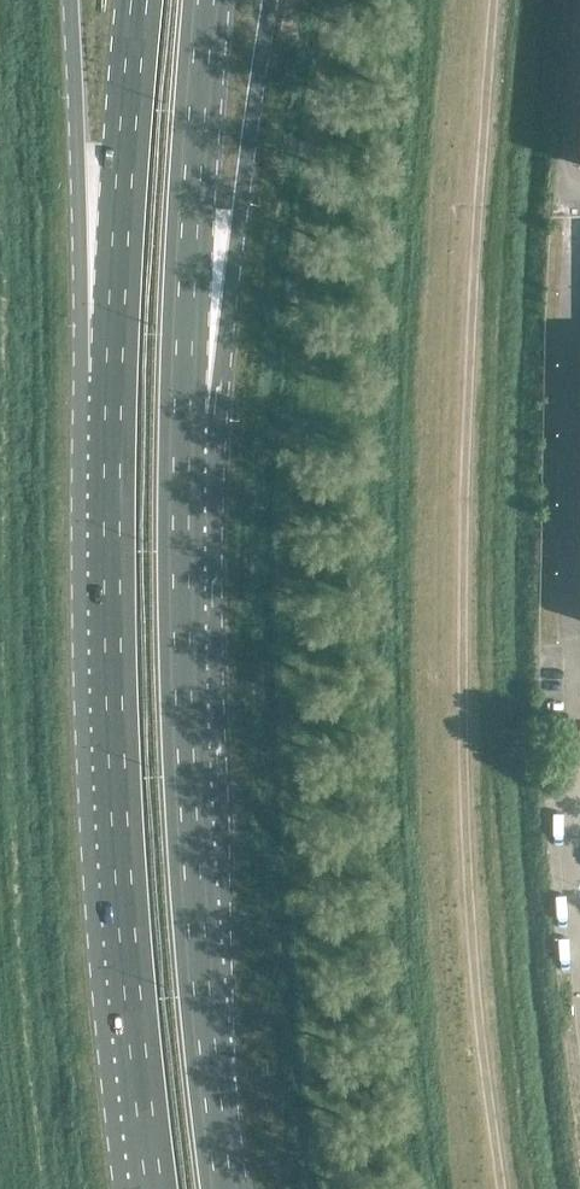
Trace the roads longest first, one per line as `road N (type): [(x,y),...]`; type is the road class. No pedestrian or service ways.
road 1 (track): [(495,0),(463,467),(466,838),(503,1188)]
road 2 (trunk): [(109,371),(121,867),(155,1188)]
road 3 (trunk): [(225,1188),(201,993),(191,821),(185,670),(191,394)]
road 4 (trunk): [(191,394),(274,0)]
road 5 (trunk): [(191,394),(213,0)]
road 6 (trunk): [(71,0),(76,138),(109,371)]
road 7 (trunk): [(139,0),(109,371)]

